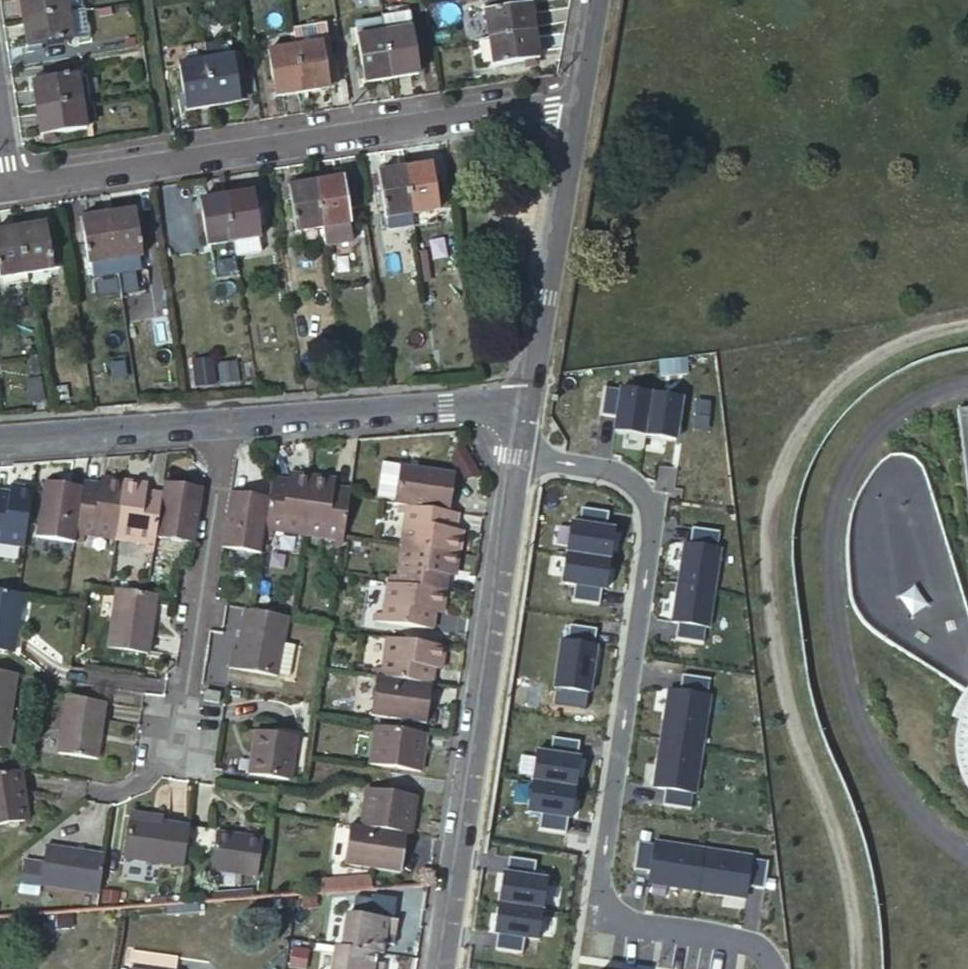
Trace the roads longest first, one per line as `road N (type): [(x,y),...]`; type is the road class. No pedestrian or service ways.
road 1 (track): [(967,323),(889,347),(842,380),(803,430),(773,529),(775,610),(791,702),(845,864),(860,968)]
road 2 (residential): [(520,449),(625,473),(652,515),(597,916),(756,945),(772,968)]
road 3 (residential): [(6,191),(578,105)]
road 4 (unclassified): [(520,449),(441,968)]
road 5 (residential): [(227,423),(179,755),(121,792),(92,792)]
road 6 (unclassified): [(578,105),(527,402)]
road 7 (unclassified): [(527,402),(227,423)]
road 8 (unclassified): [(227,423),(0,438)]

